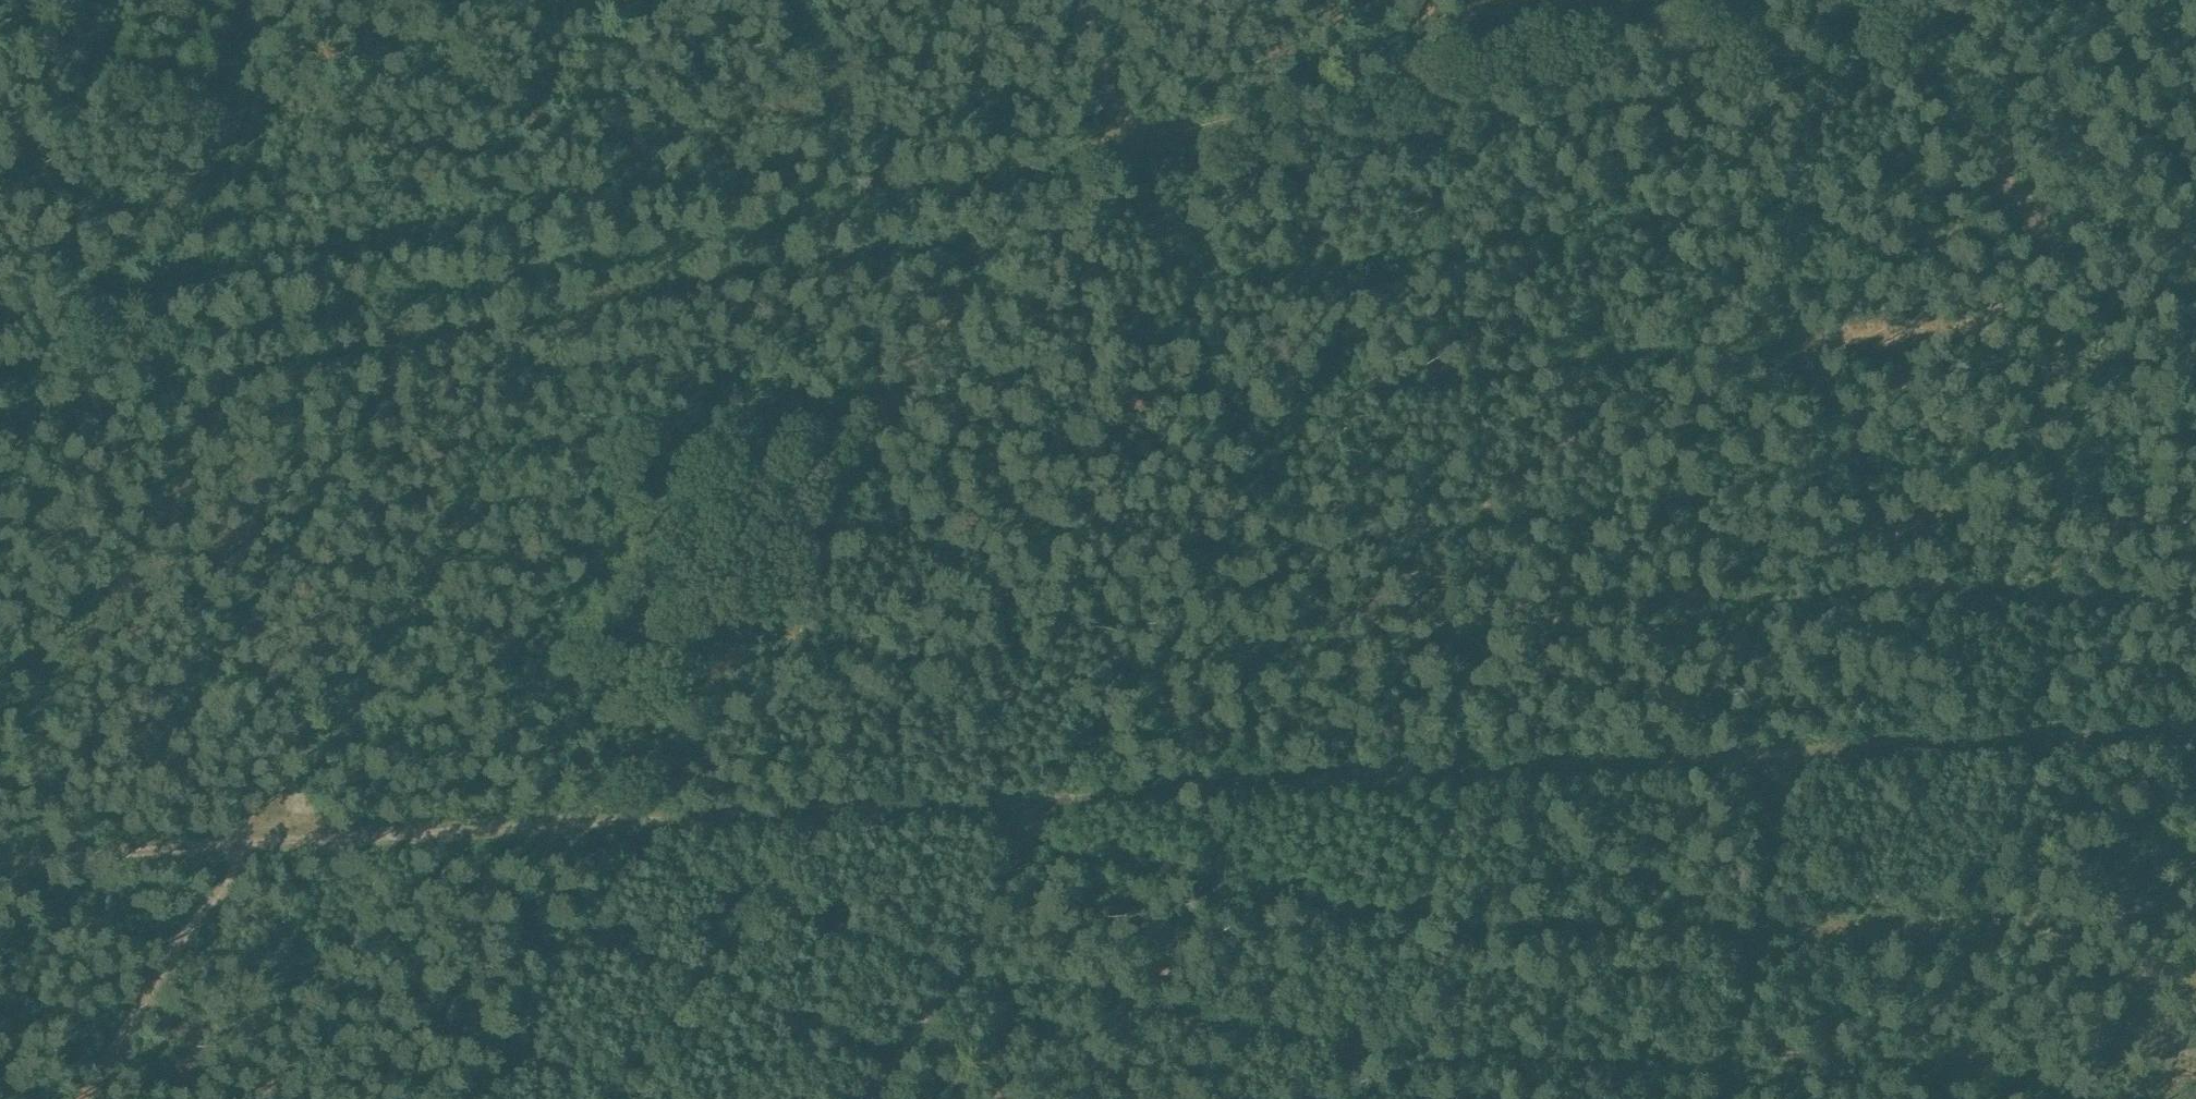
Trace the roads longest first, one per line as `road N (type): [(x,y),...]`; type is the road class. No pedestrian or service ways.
road 1 (track): [(0,846),(2195,691)]
road 2 (track): [(1152,155),(0,370)]
road 3 (track): [(1945,0),(1152,155)]

